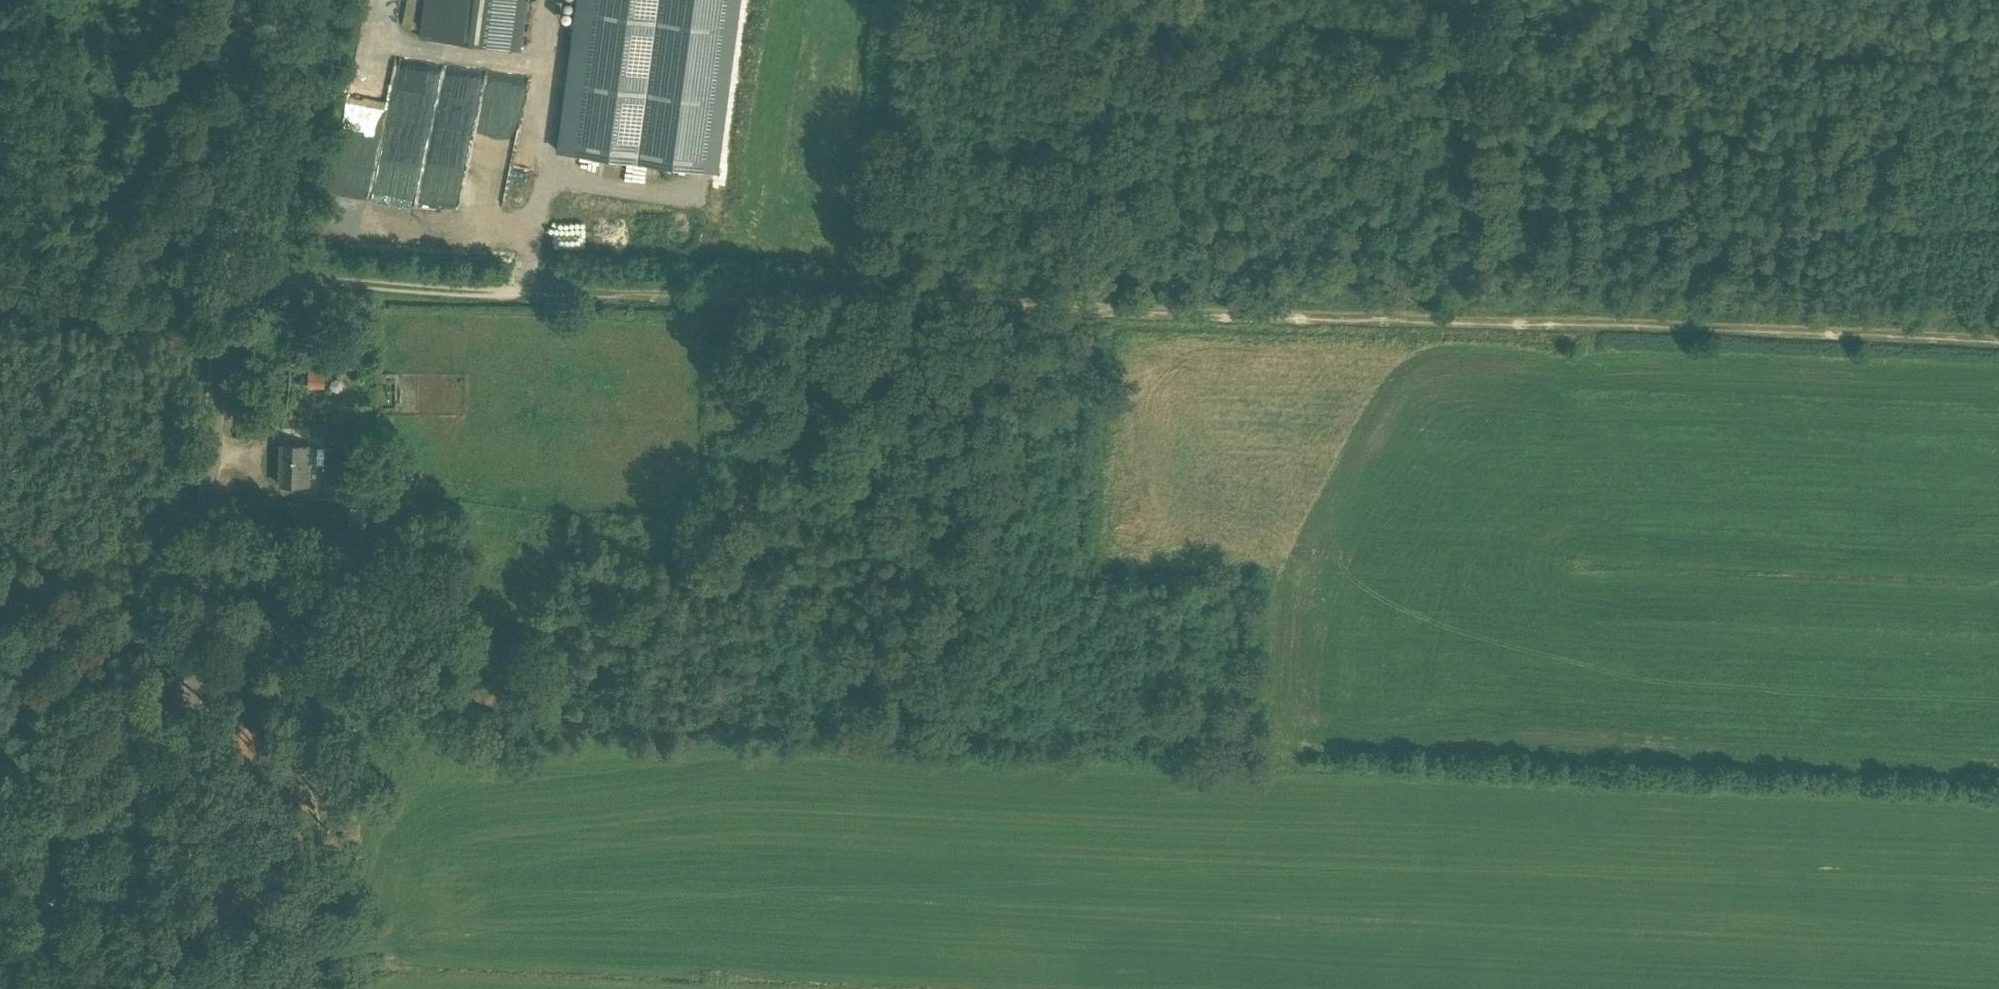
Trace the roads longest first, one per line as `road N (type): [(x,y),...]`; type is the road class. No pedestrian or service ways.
road 1 (track): [(227,272),(1998,343)]
road 2 (unclassified): [(167,988),(227,272),(282,0)]
road 3 (track): [(0,565),(103,644),(186,750)]

